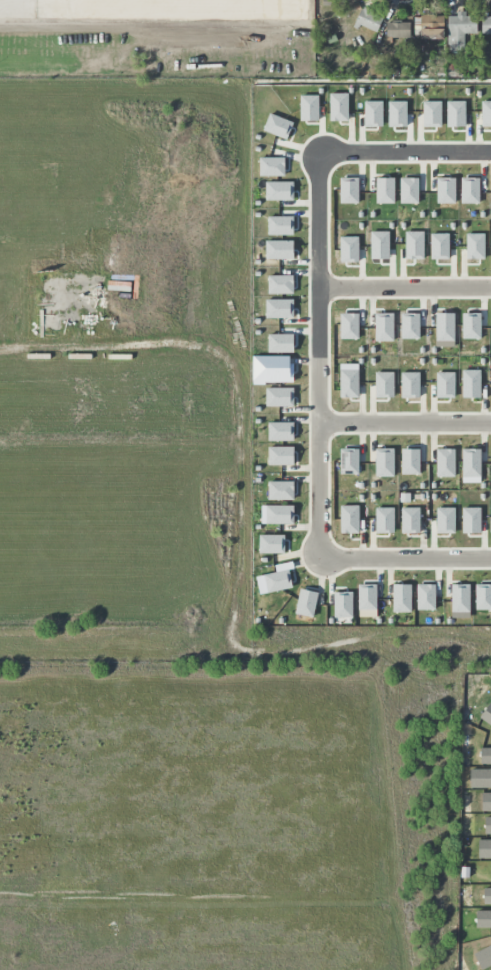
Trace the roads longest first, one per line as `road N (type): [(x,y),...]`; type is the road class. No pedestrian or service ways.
road 1 (residential): [(318,152),(318,556)]
road 2 (residential): [(318,556),(490,556)]
road 3 (residential): [(318,424),(490,424)]
road 4 (residential): [(490,152),(318,152)]
road 5 (residential): [(318,289),(490,289)]

